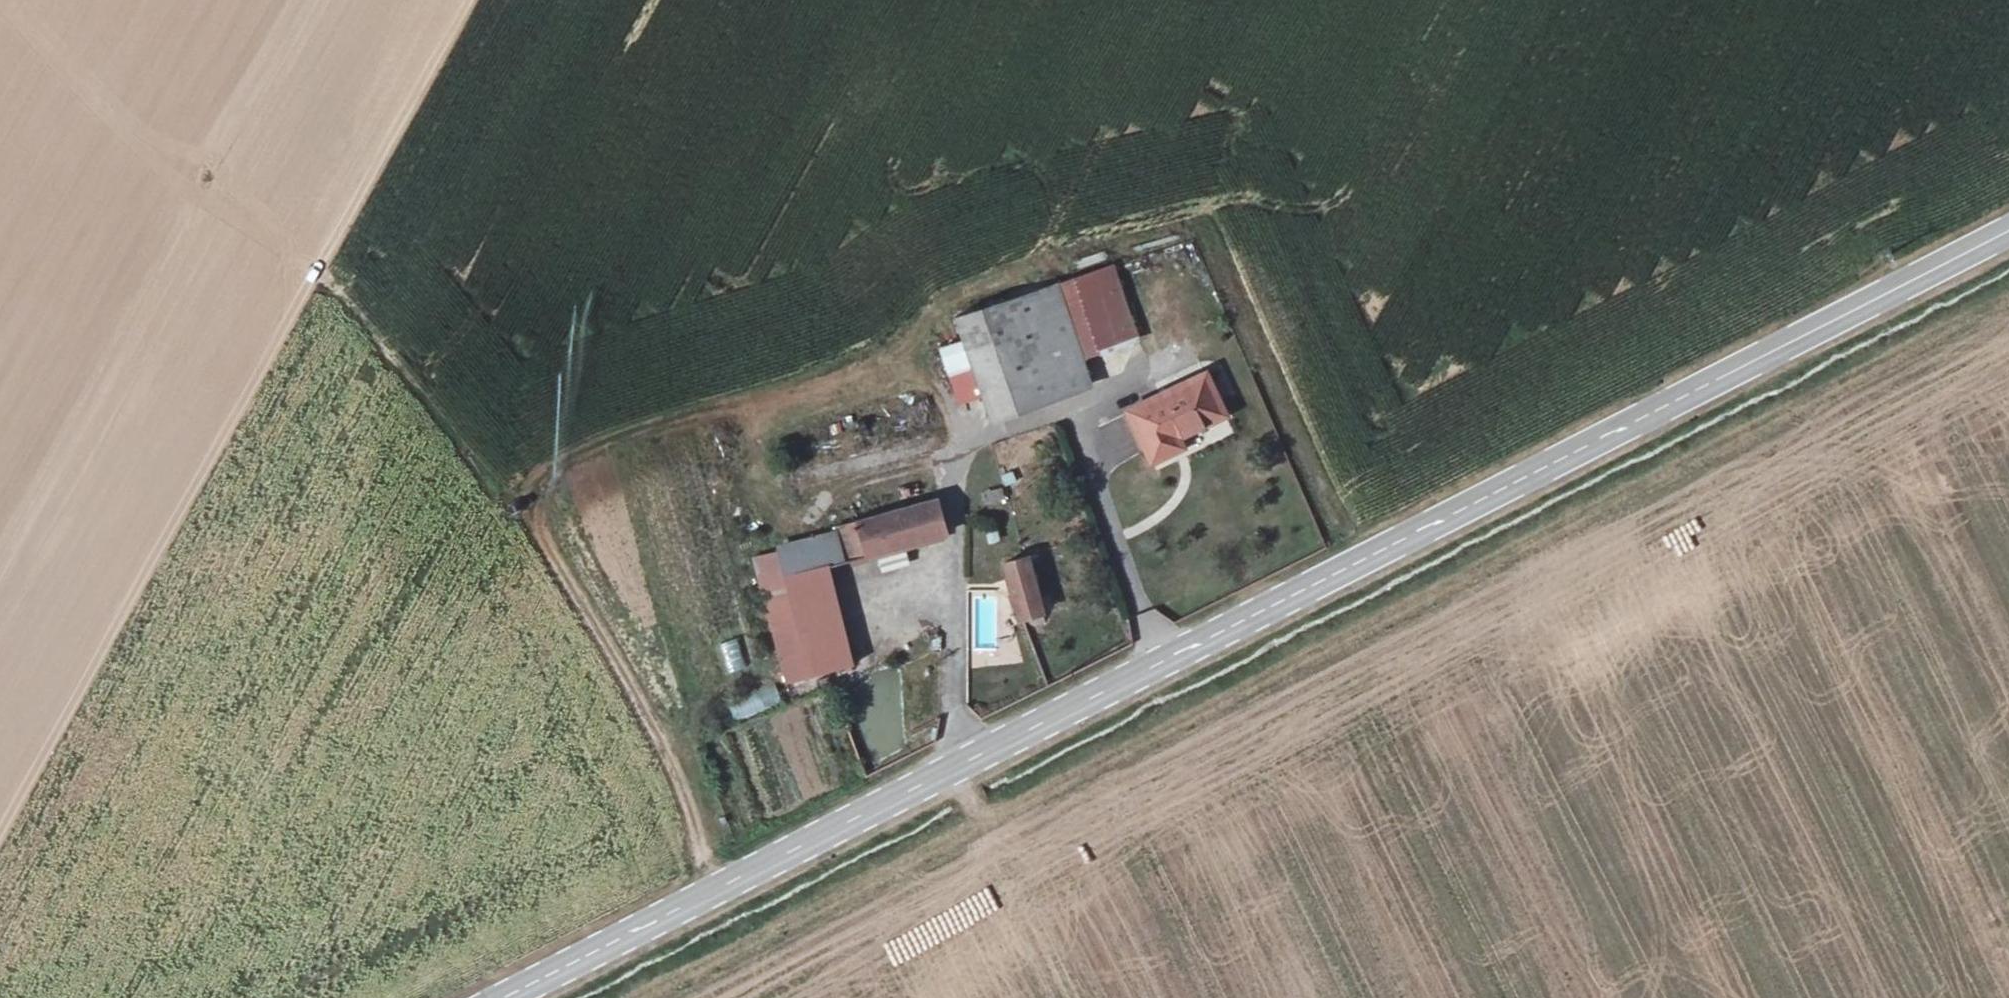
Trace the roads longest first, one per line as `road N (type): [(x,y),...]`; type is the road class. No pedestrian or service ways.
road 1 (secondary): [(2008,227),(492,997)]

